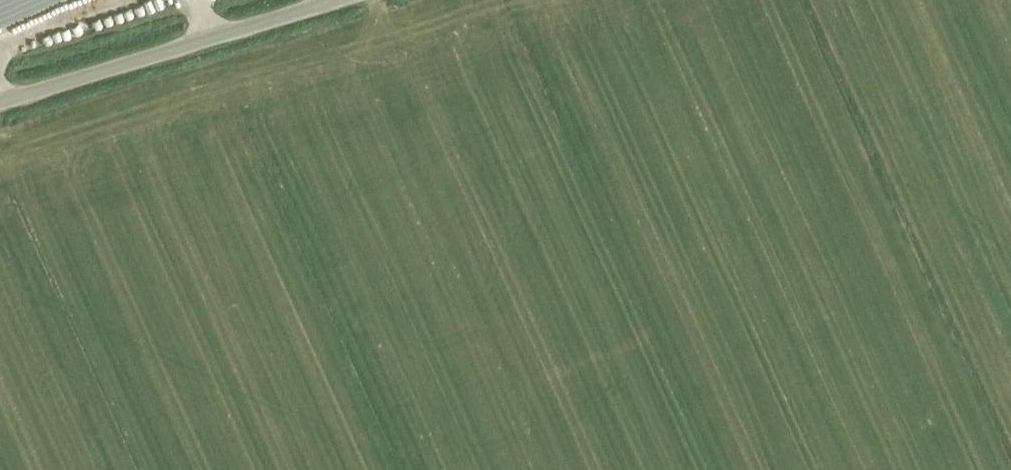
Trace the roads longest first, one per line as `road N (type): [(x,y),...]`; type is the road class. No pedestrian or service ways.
road 1 (unclassified): [(0,104),(347,0)]

